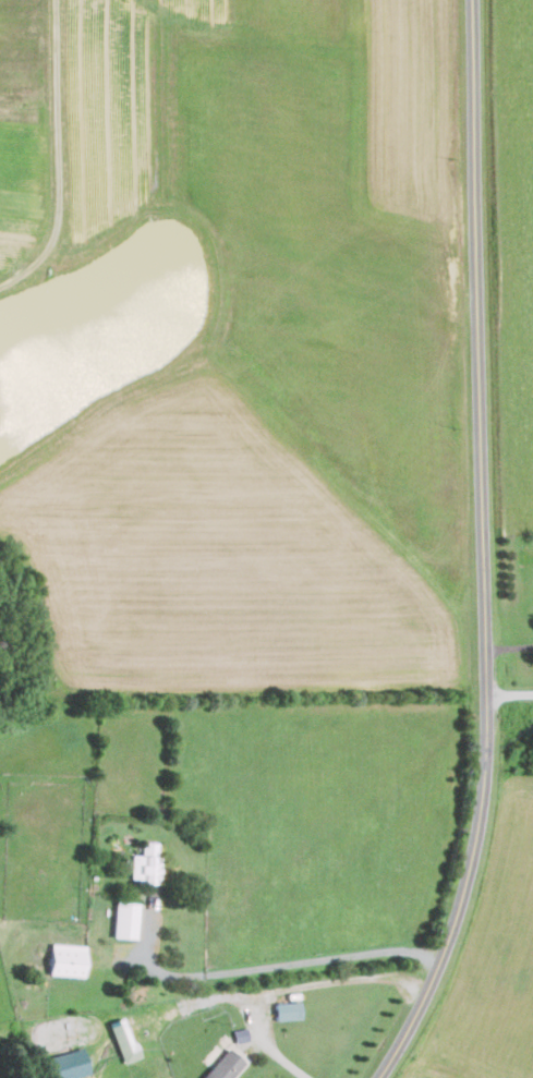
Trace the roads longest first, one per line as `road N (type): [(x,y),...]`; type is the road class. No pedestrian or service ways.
road 1 (residential): [(391,1077),(439,990),(468,910),(486,749),(473,0)]

